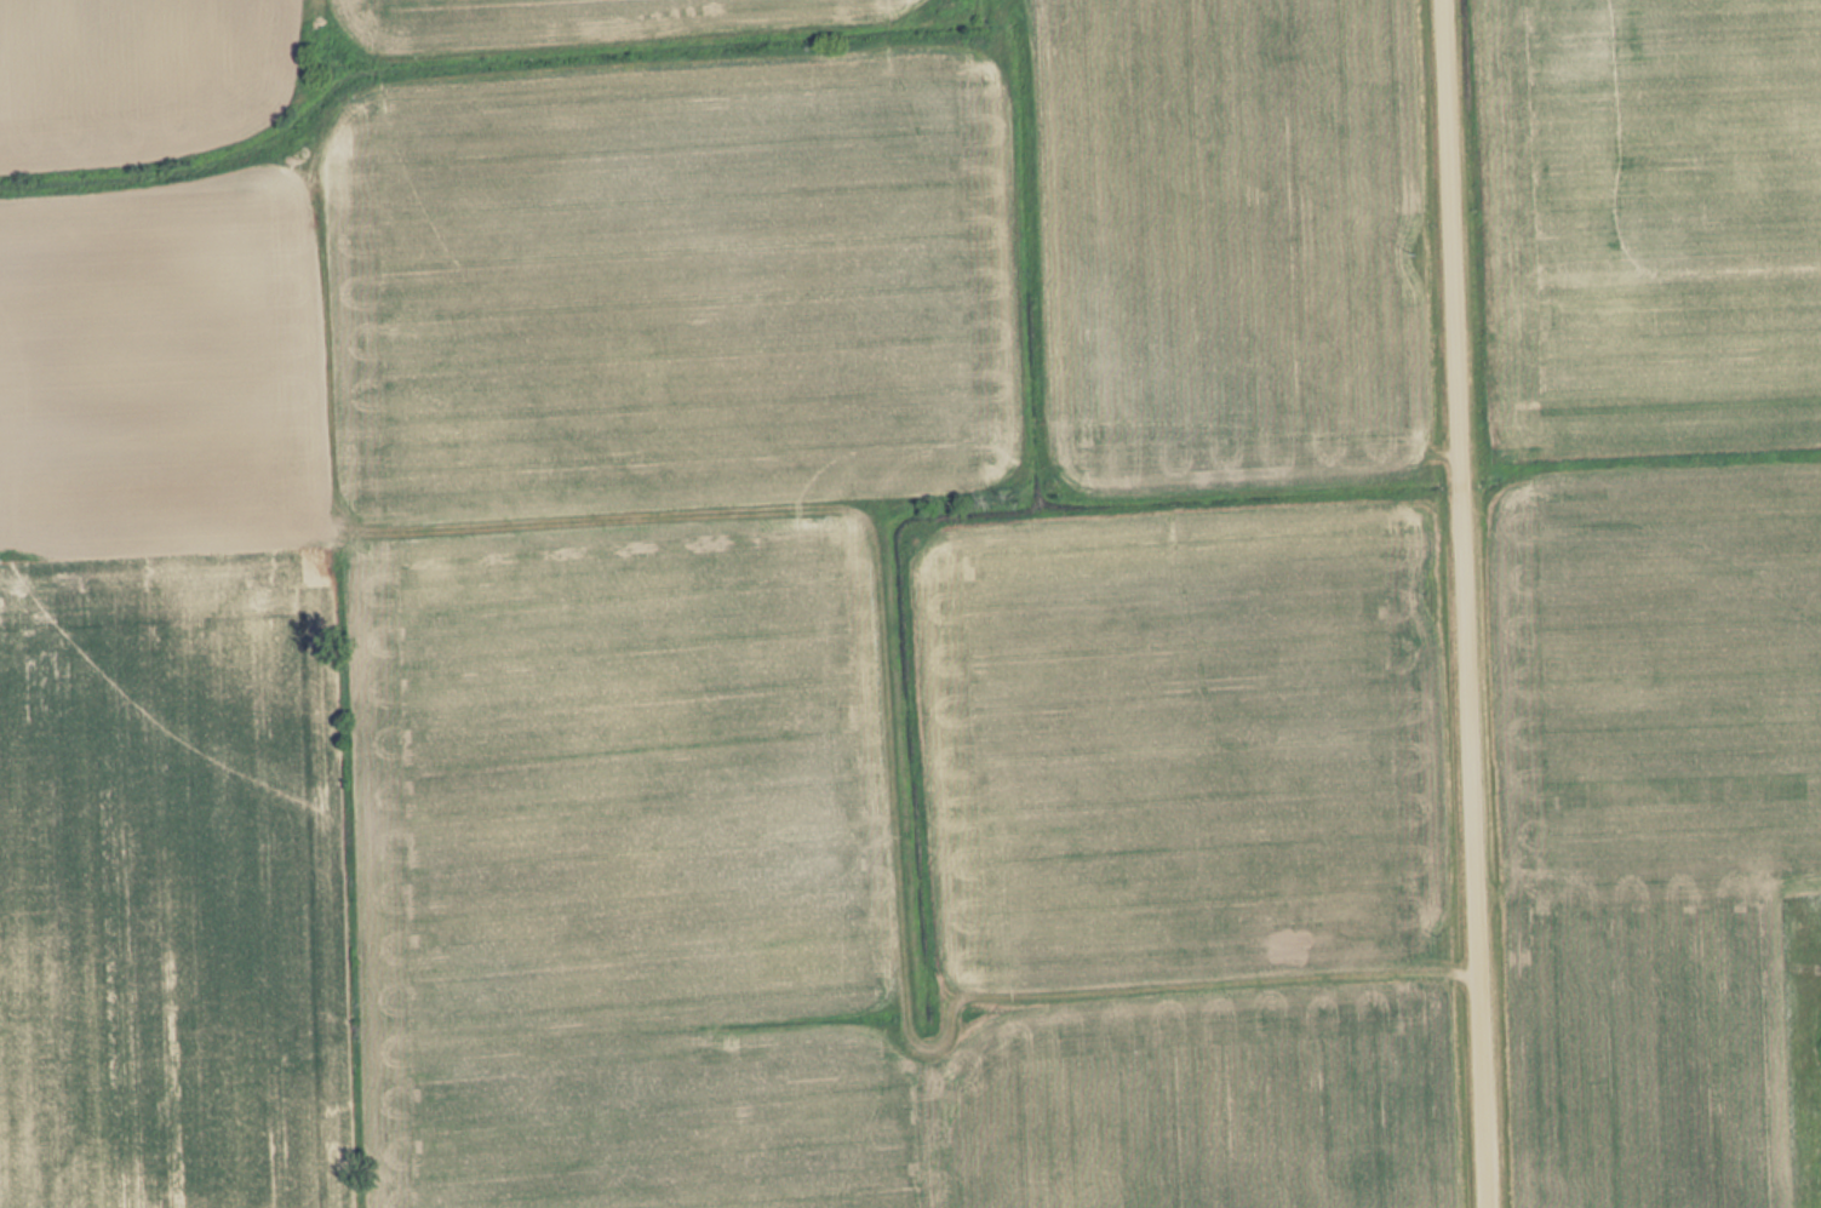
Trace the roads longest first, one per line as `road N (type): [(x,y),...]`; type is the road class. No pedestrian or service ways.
road 1 (residential): [(1434,0),(1482,1207)]

